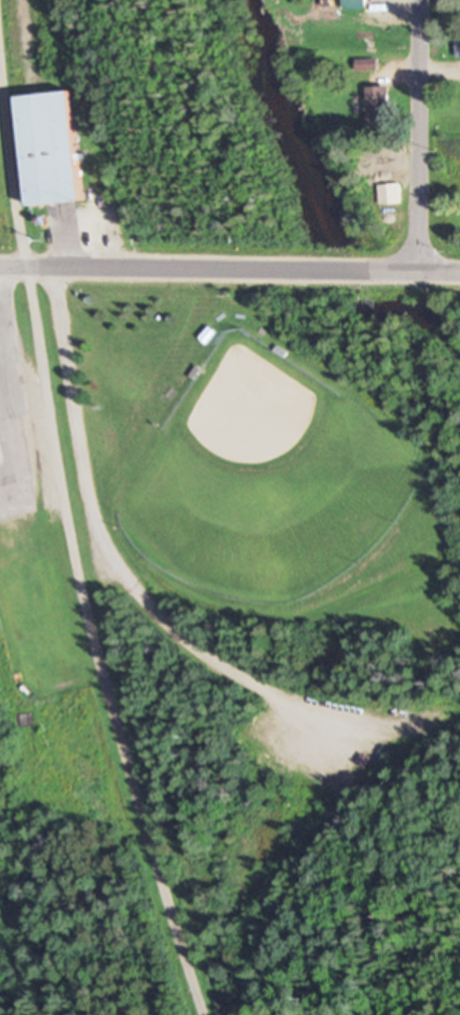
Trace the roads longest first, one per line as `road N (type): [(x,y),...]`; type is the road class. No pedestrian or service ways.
road 1 (secondary): [(459,271),(0,266)]
road 2 (residential): [(415,270),(419,0)]

